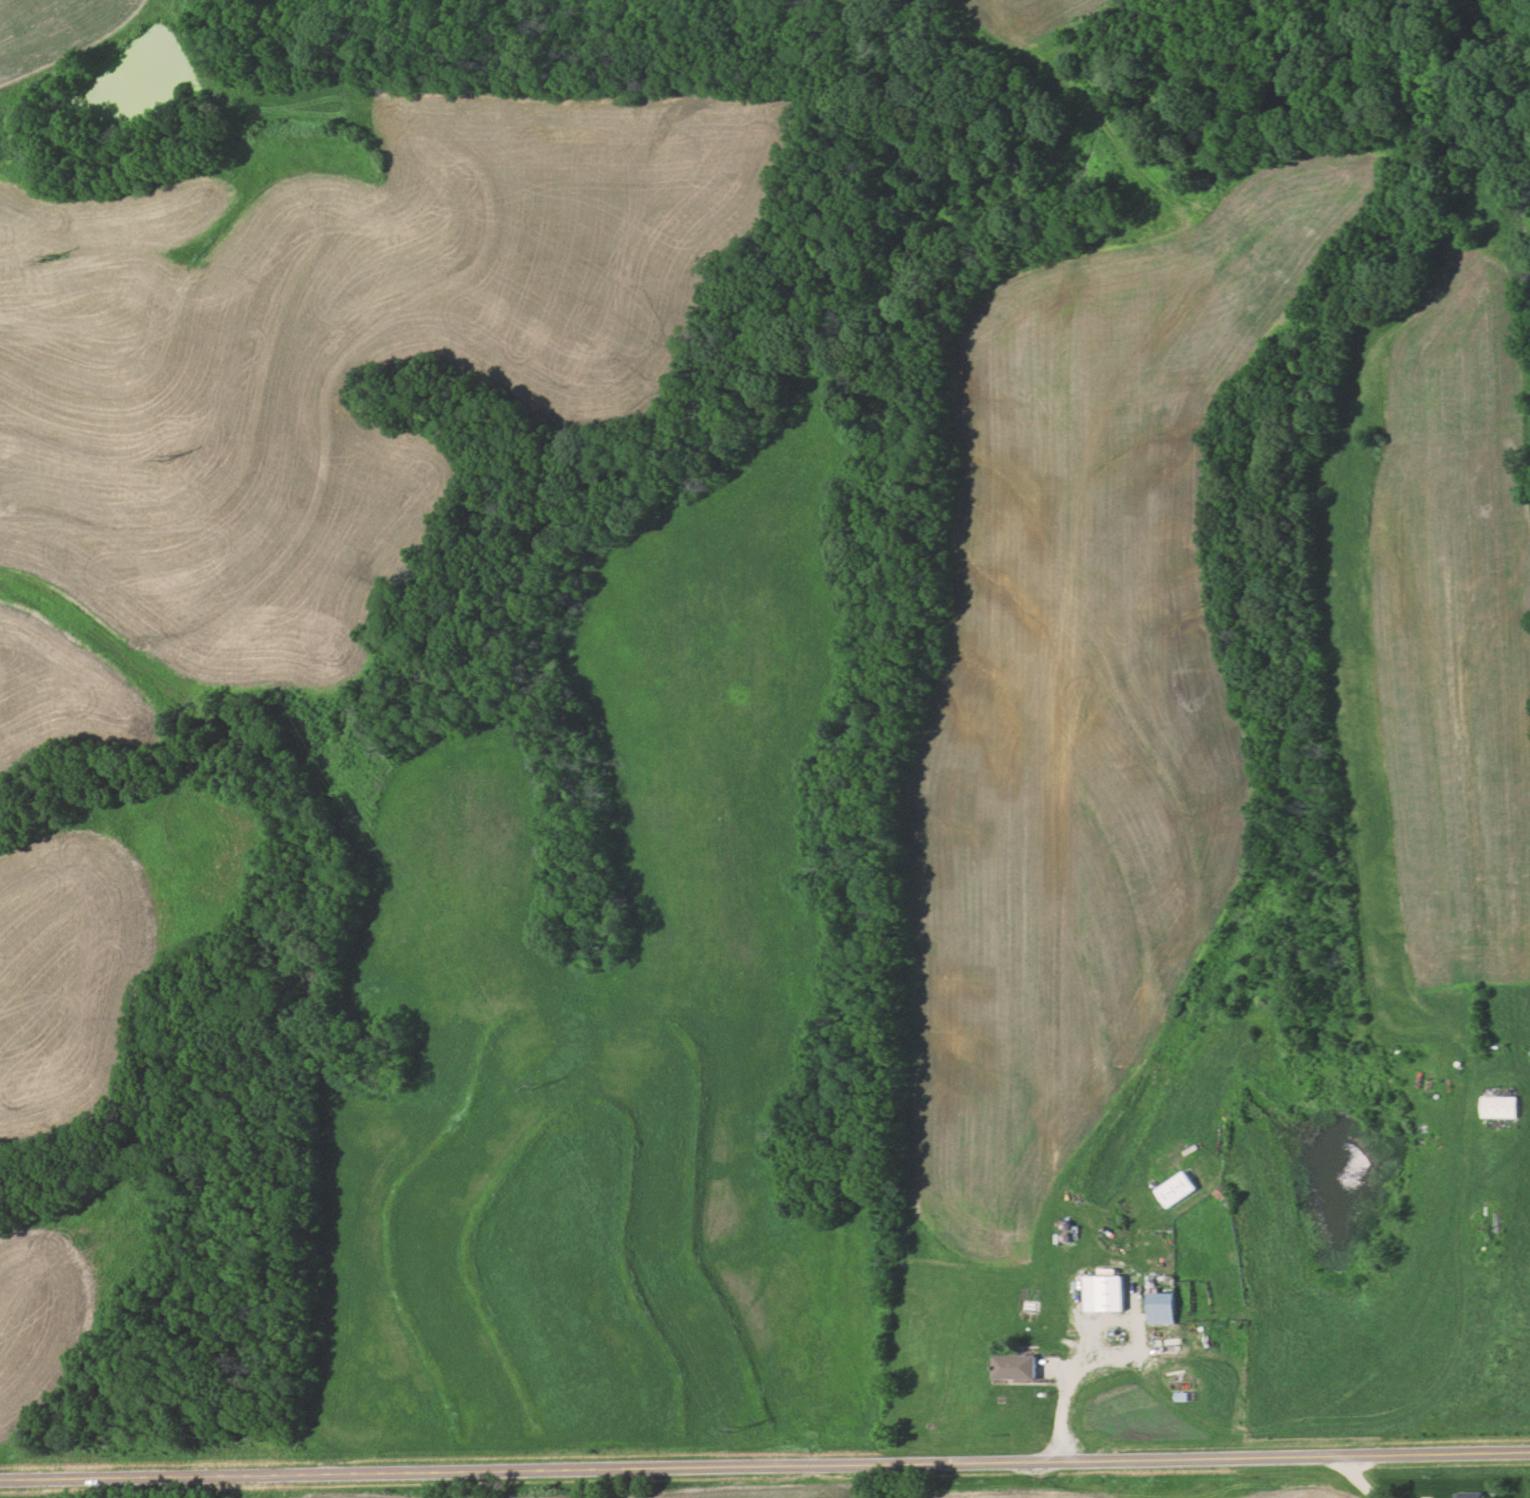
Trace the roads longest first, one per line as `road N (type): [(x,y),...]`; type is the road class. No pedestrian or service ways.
road 1 (secondary): [(0,1477),(1529,1453)]

